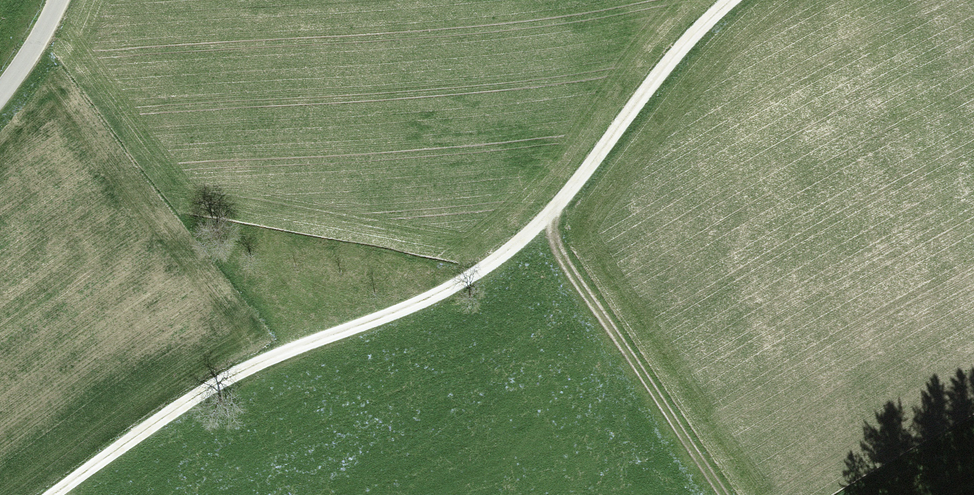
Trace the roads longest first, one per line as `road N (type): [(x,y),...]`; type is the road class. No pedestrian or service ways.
road 1 (track): [(56,494),(231,374),(435,298),(490,265),(587,173),(654,81),(731,0)]
road 2 (track): [(728,494),(538,223)]

